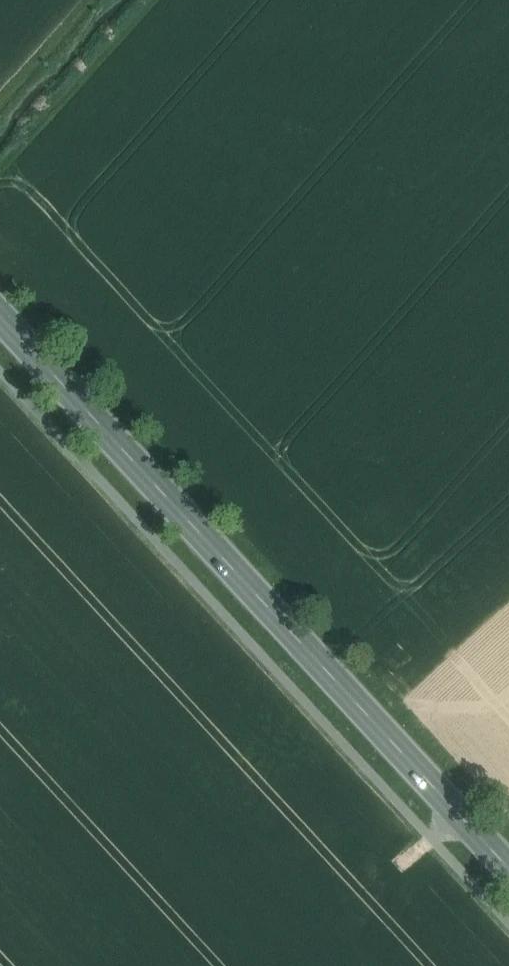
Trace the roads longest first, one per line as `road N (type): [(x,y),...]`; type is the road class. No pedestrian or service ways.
road 1 (primary): [(0,306),(508,864)]

